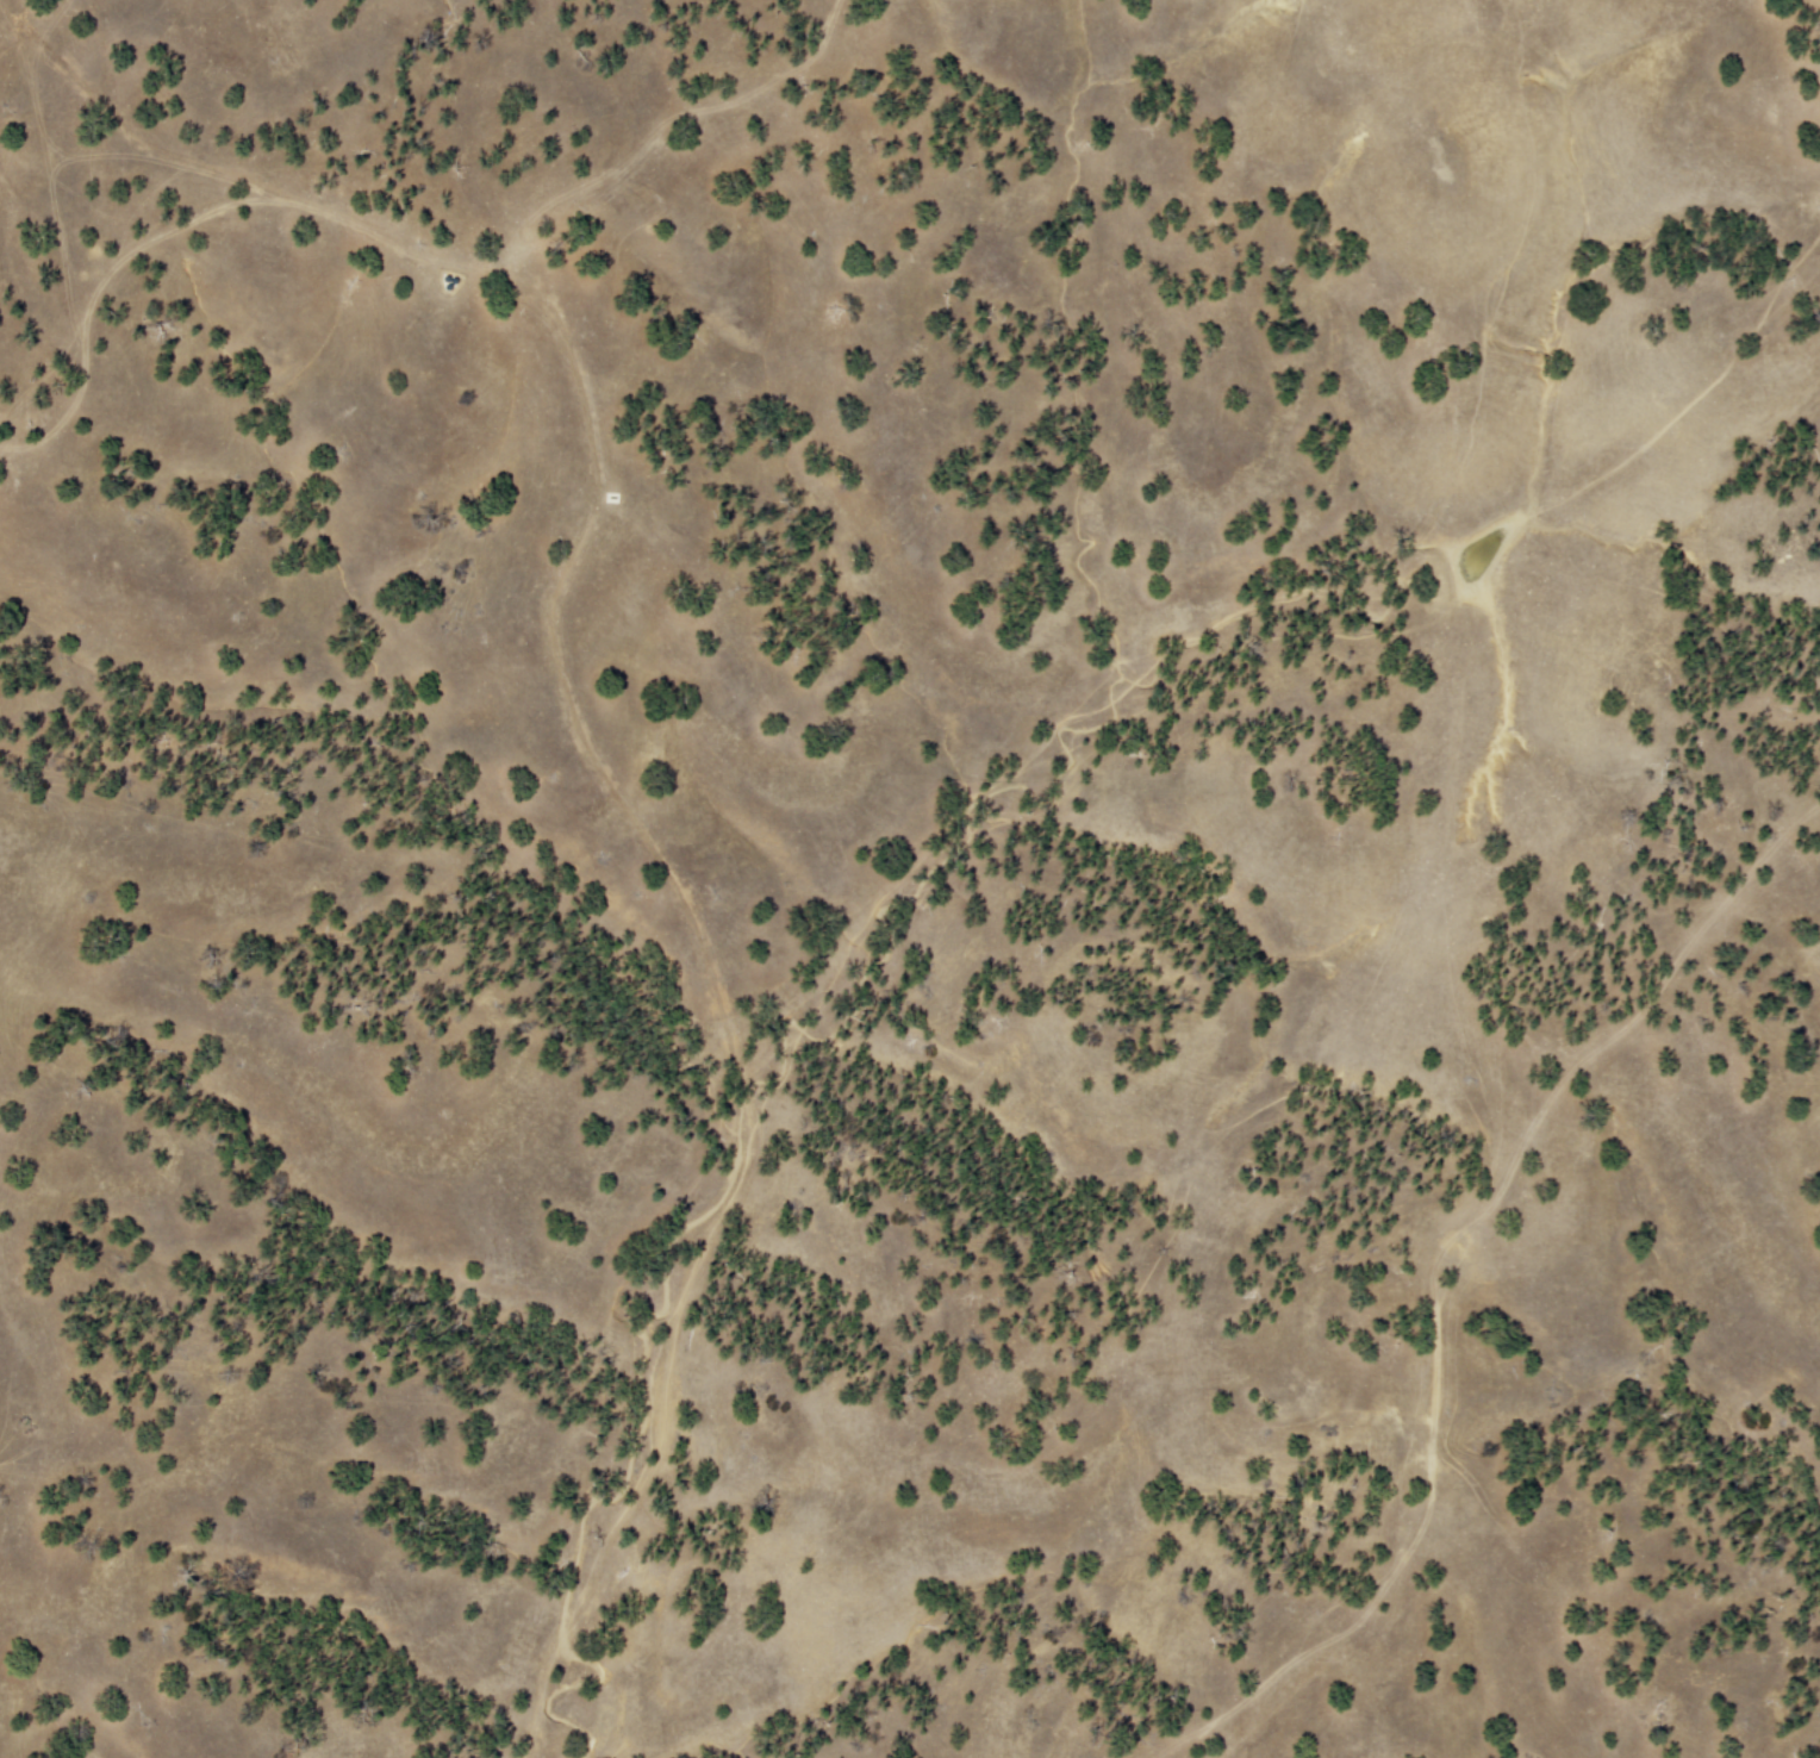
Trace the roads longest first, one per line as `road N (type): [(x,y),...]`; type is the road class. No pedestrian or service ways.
road 1 (track): [(1159,1757),(1367,1608),(1428,1505),(1429,1268),(1439,1241),(1495,1197),(1572,1067),(1647,1005),(1707,919),(1819,803)]

